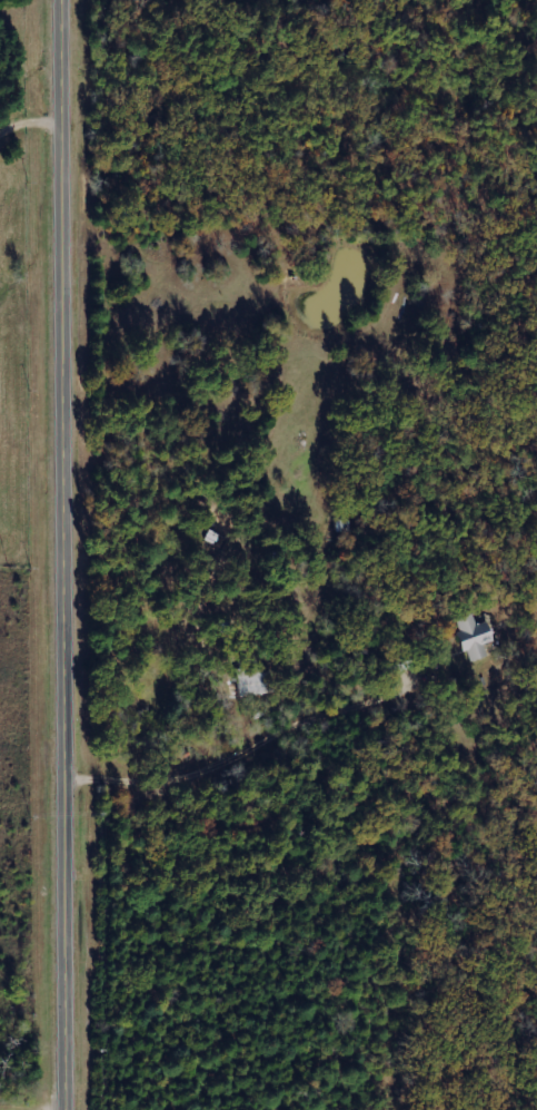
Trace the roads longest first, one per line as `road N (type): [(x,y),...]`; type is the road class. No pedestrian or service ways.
road 1 (tertiary): [(59,1109),(60,0)]

